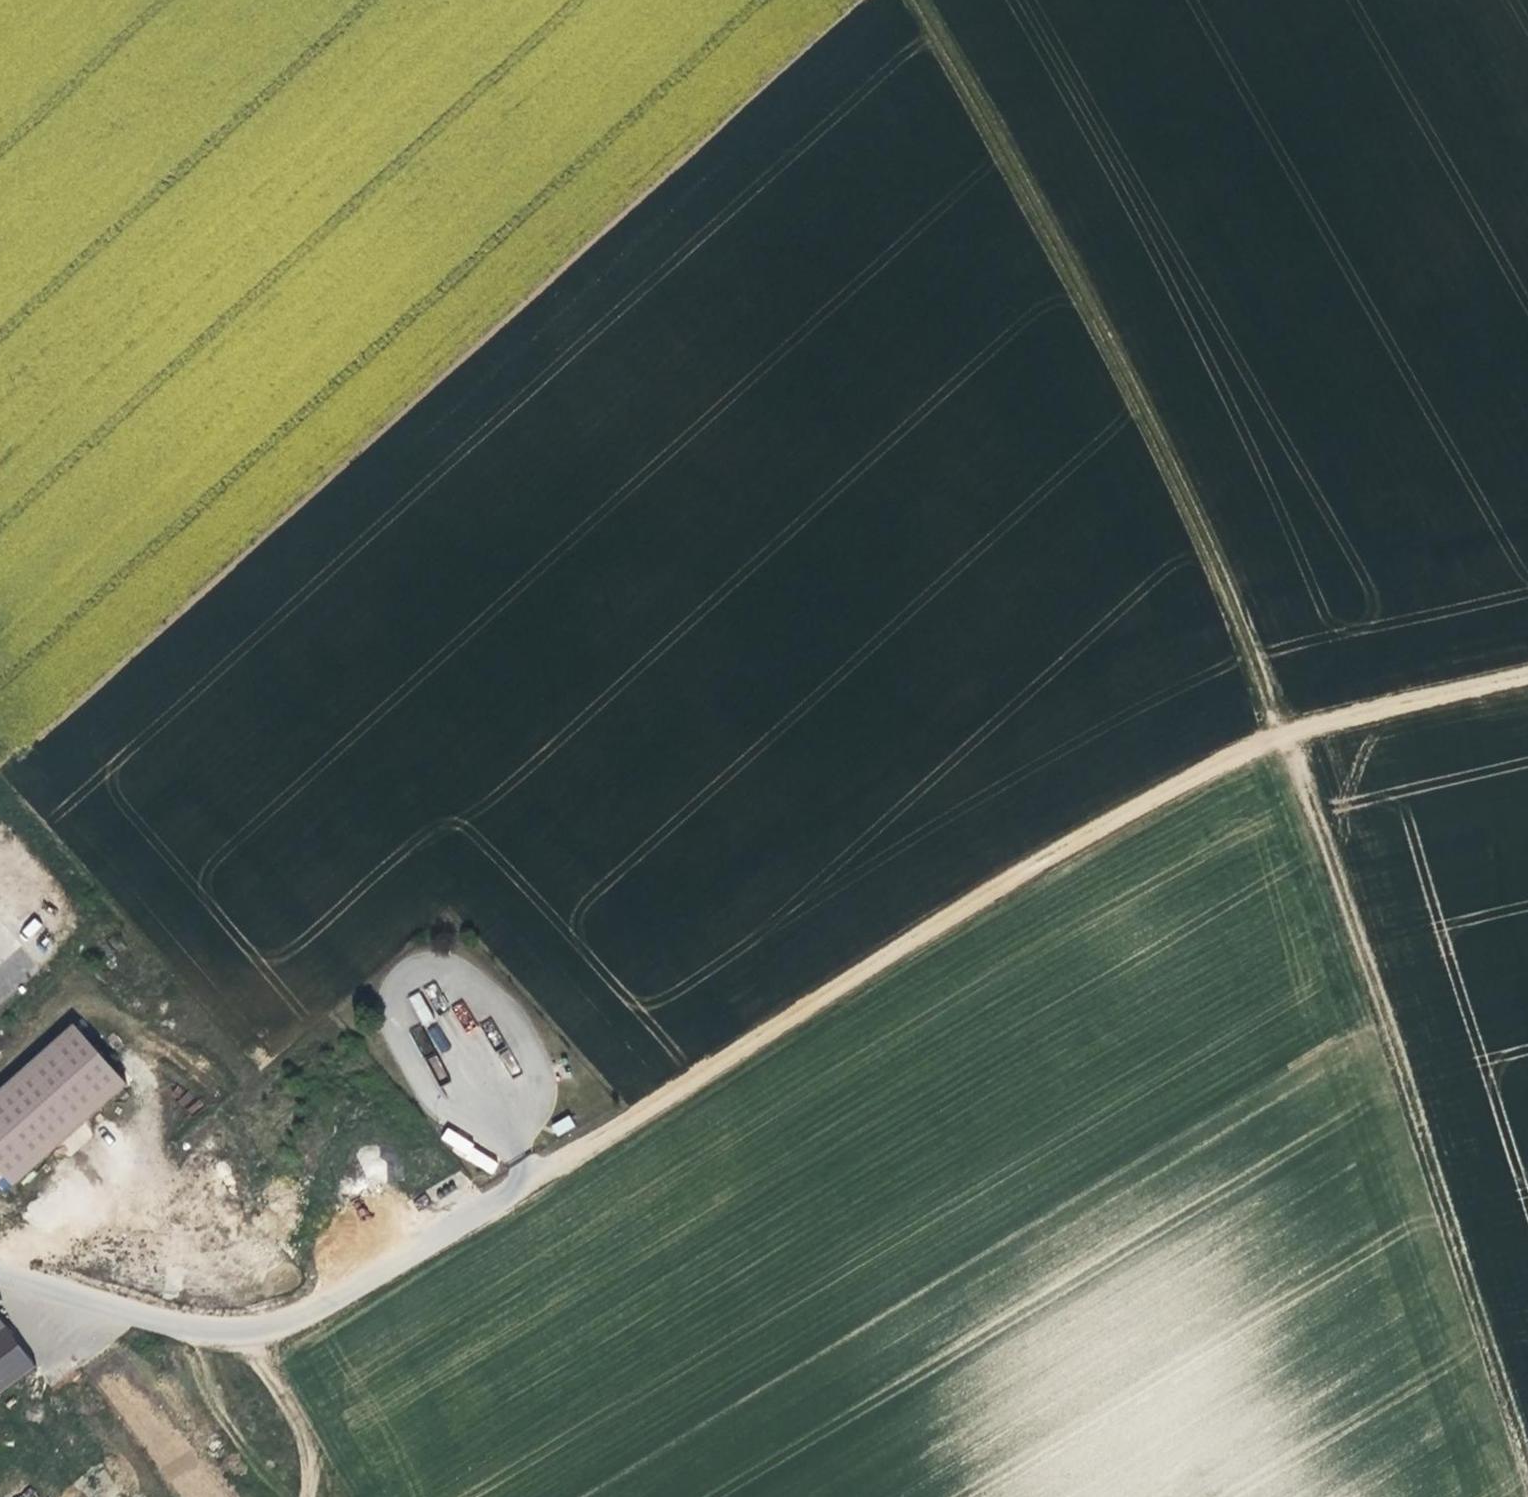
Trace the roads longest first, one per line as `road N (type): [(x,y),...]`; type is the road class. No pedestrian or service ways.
road 1 (track): [(1527,674),(1290,728),(1056,226),(919,0)]
road 2 (track): [(1290,728),(546,1167)]
road 3 (track): [(1290,728),(1527,1465)]
road 4 (unclassified): [(0,1275),(242,1346),(546,1167)]
road 5 (track): [(242,1346),(316,1452),(314,1496)]

